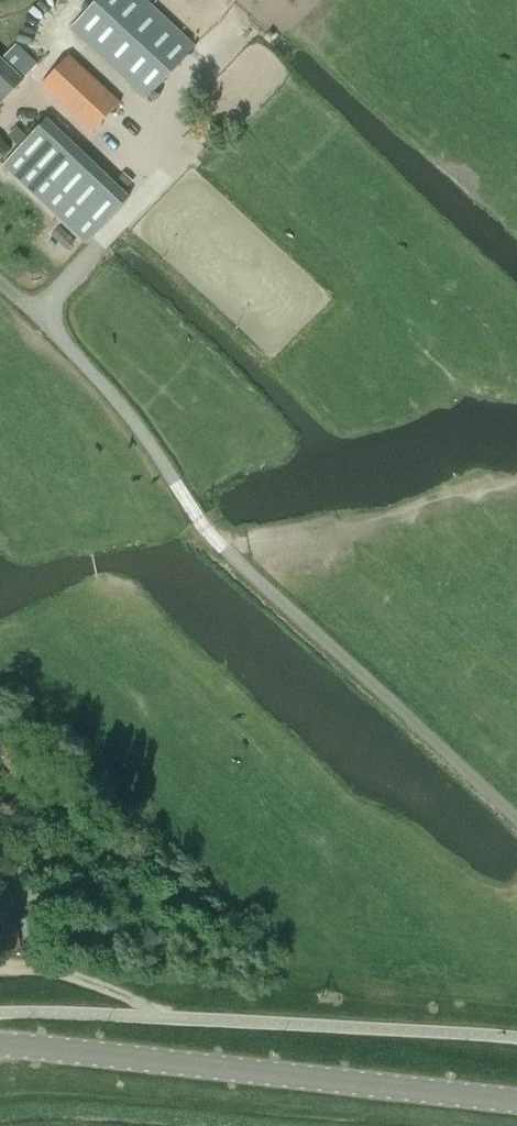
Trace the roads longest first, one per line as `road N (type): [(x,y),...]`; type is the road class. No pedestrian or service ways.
road 1 (tertiary): [(0,1045),(516,1099)]
road 2 (track): [(0,1087),(471,1125)]

